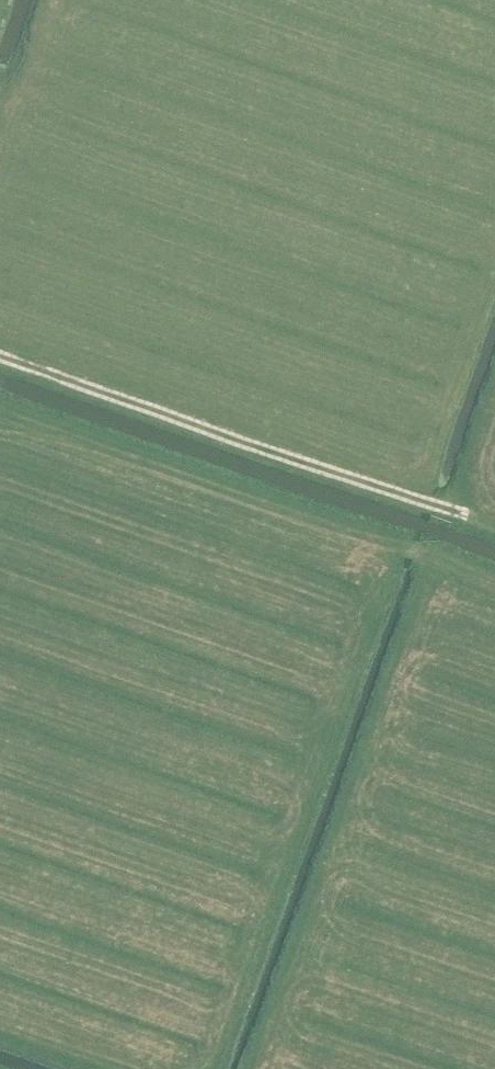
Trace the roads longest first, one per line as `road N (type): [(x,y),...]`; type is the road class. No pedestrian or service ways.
road 1 (track): [(494,526),(0,357)]

